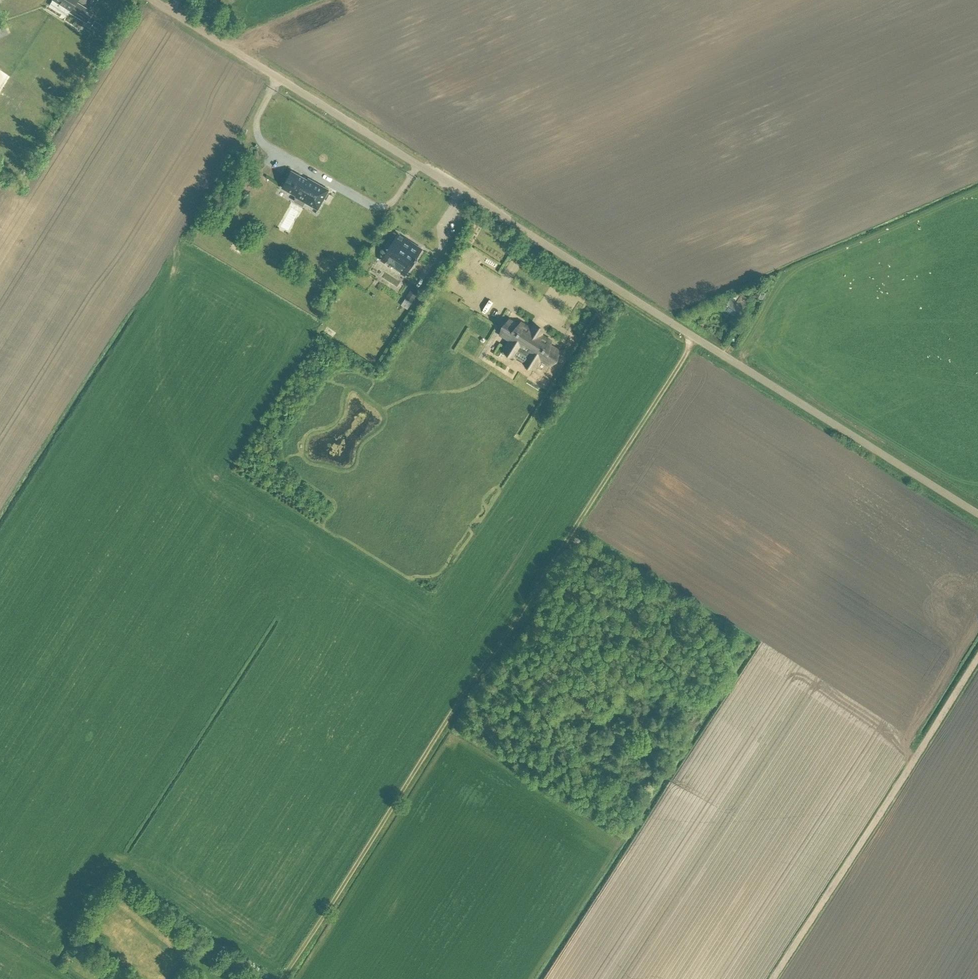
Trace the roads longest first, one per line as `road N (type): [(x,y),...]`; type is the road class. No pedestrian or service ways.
road 1 (unclassified): [(977,513),(155,0)]
road 2 (track): [(696,337),(283,978)]
road 3 (track): [(977,654),(771,978)]

